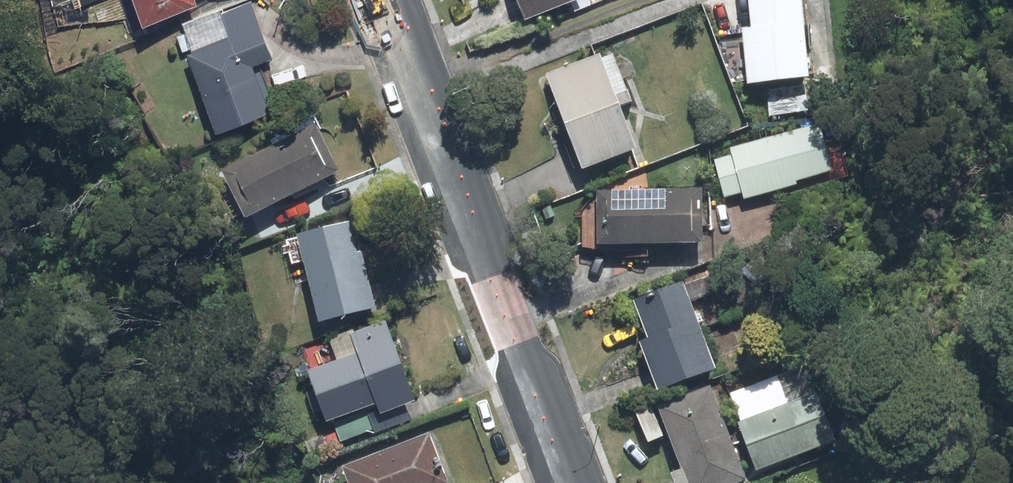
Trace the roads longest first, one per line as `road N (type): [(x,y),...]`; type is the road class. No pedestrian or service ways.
road 1 (tertiary): [(571,482),(385,0)]

